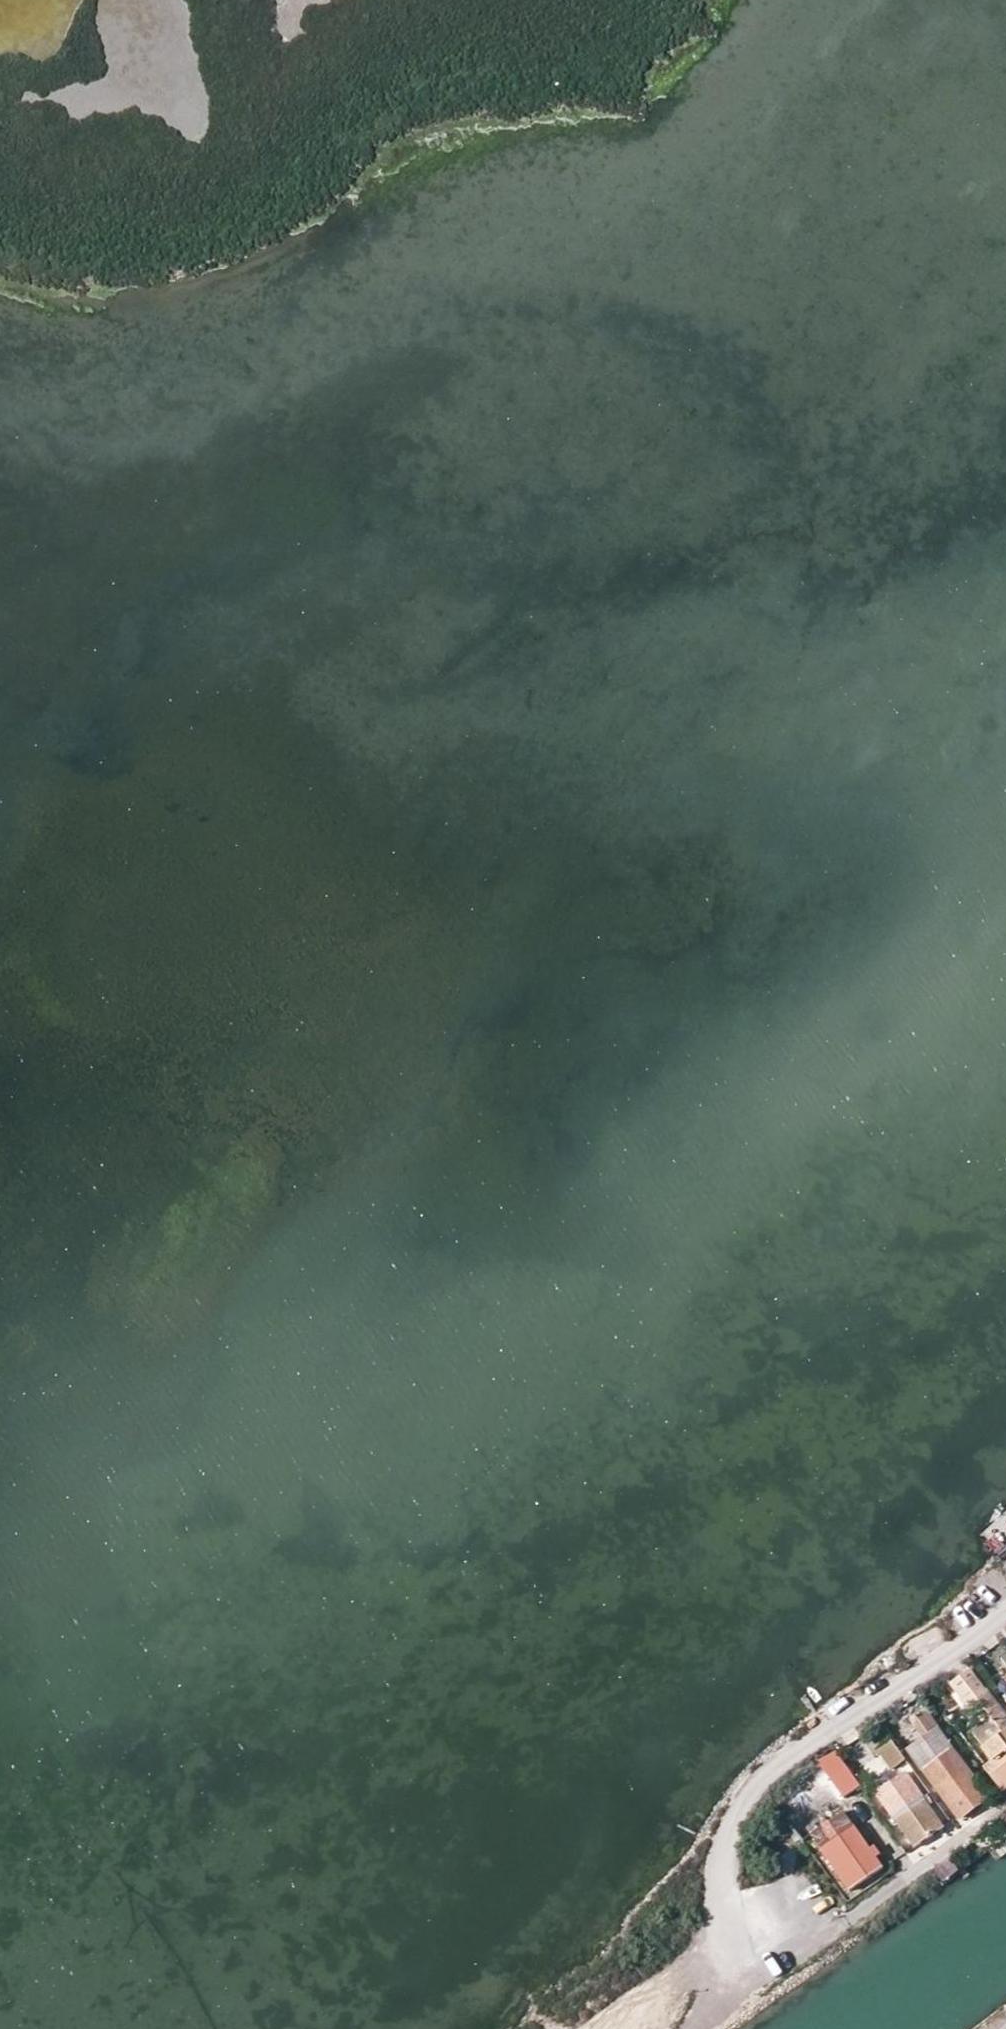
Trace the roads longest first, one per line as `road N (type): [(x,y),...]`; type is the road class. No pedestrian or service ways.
road 1 (residential): [(740,1968),(722,1897),(738,1809),(783,1756),(1005,1611)]

